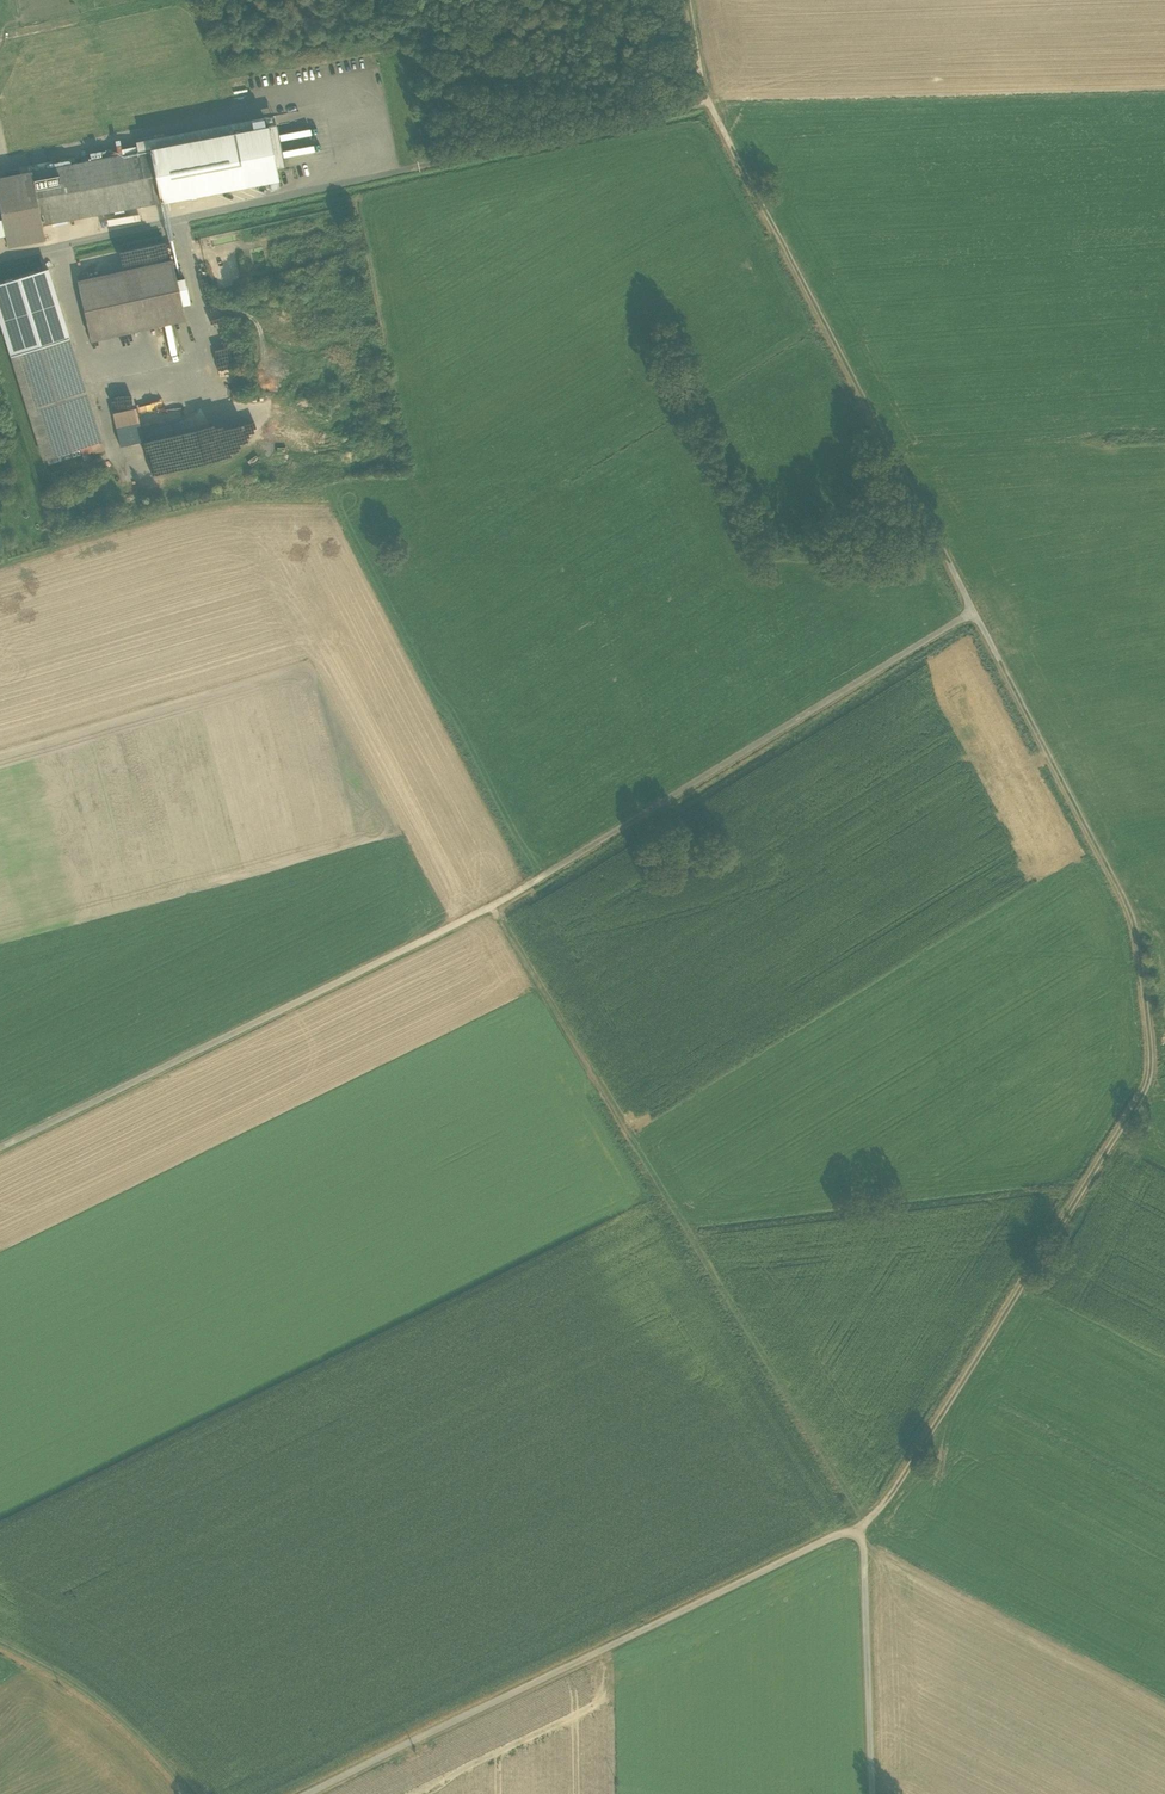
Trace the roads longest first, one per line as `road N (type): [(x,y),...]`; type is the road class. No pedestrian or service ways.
road 1 (track): [(710,102),(1116,883),(1134,924),(1150,1075),(884,1502),(861,1522),(309,1793)]
road 2 (track): [(974,611),(506,899),(0,1147)]
road 3 (track): [(358,181),(710,102)]
road 4 (track): [(873,1793),(861,1522)]
road 5 (track): [(189,1793),(113,1714),(0,1642)]

